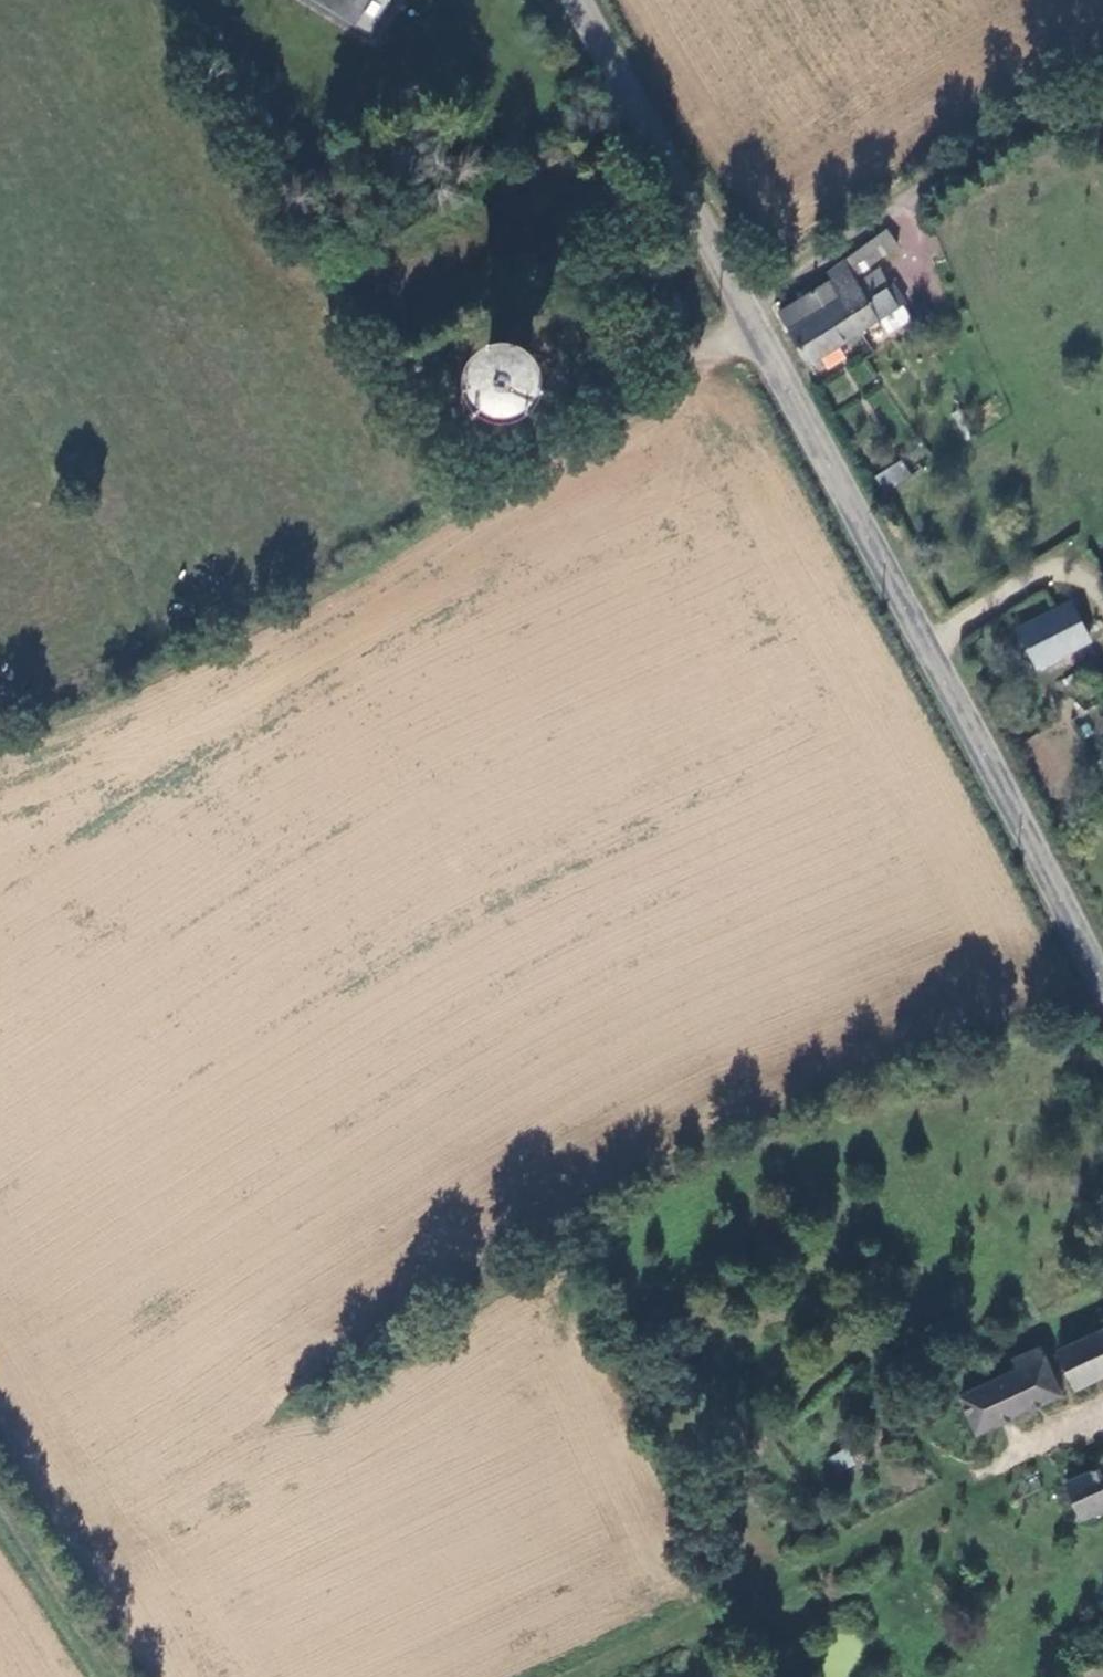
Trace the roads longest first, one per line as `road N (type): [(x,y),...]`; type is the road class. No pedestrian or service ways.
road 1 (tertiary): [(1102,989),(580,0)]
road 2 (track): [(109,1676),(0,1512)]

